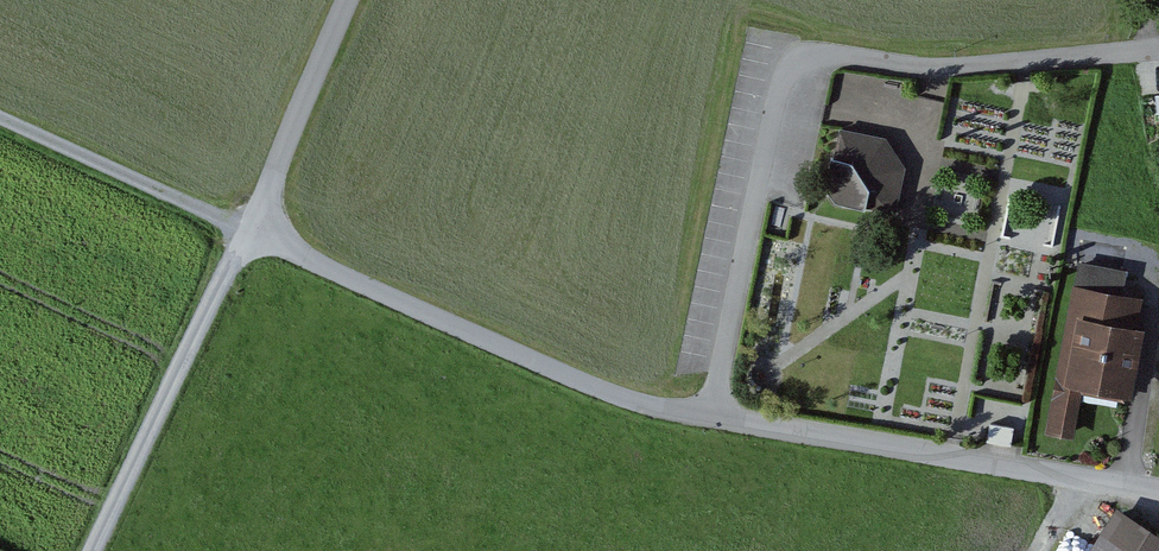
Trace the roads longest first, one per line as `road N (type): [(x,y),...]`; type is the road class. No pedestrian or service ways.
road 1 (unclassified): [(716,418),(632,398),(256,232),(354,0)]
road 2 (unclassified): [(716,418),(796,72),(808,57),(955,62),(1158,45)]
road 3 (track): [(105,550),(256,232),(0,110)]
road 4 (unclassified): [(1158,486),(716,418)]

